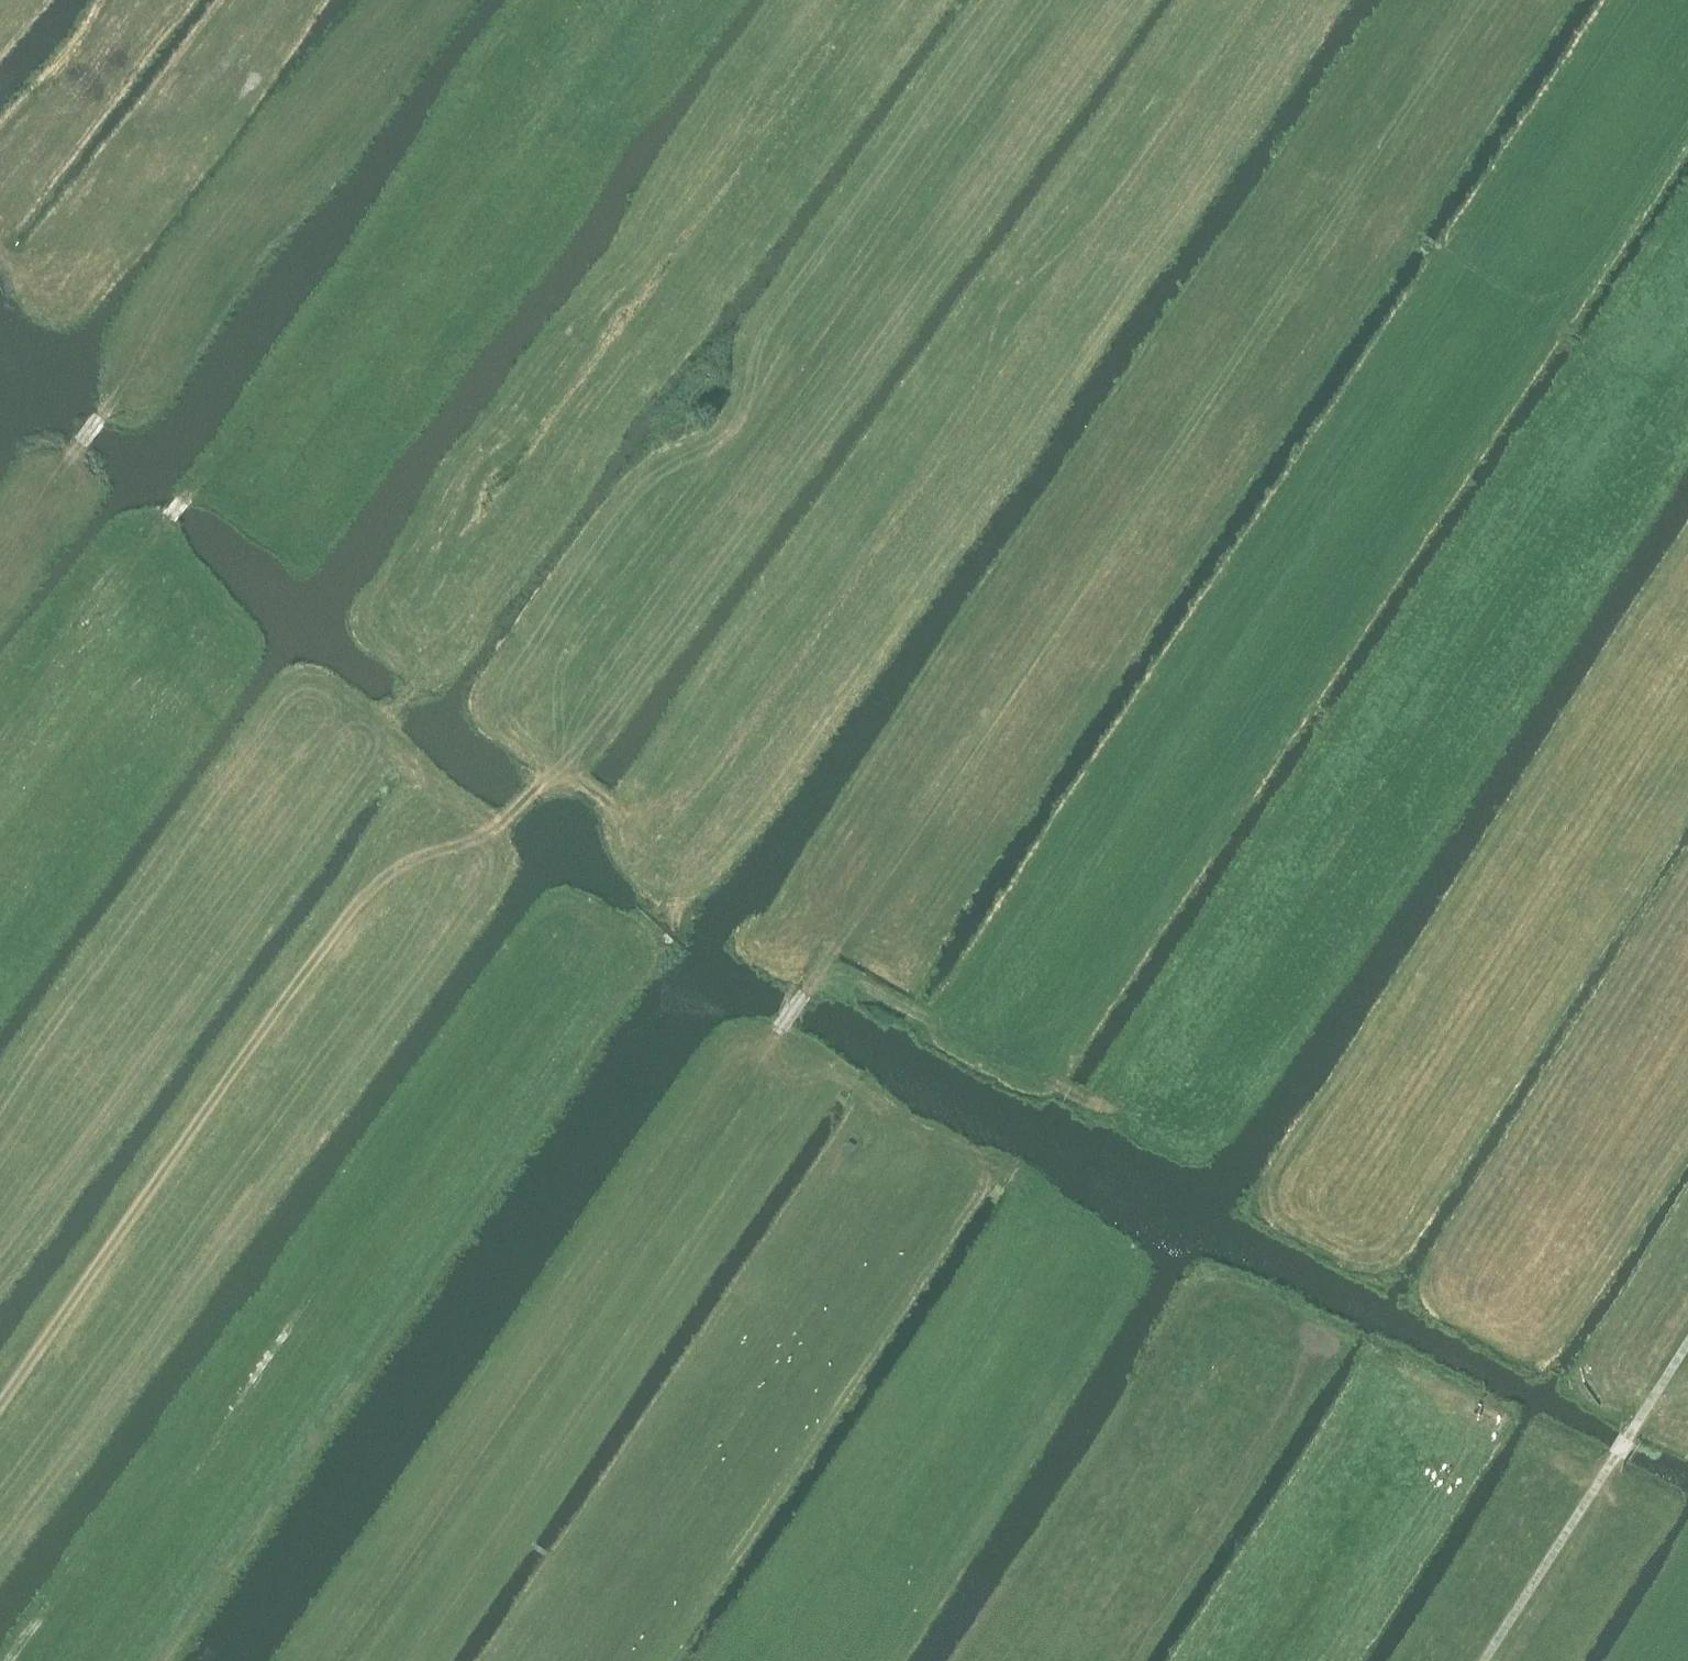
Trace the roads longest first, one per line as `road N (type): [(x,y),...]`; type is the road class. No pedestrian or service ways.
road 1 (track): [(1483,1660),(1608,1465)]

